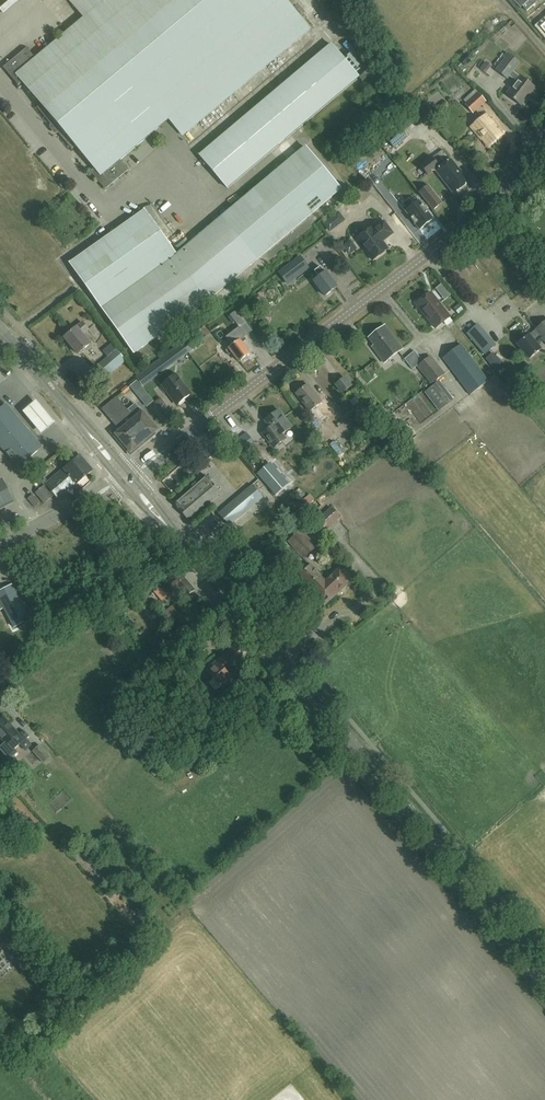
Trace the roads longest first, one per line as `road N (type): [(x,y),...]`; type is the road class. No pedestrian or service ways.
road 1 (secondary): [(544,967),(126,476)]
road 2 (tertiary): [(126,476),(468,226),(544,127)]
road 3 (secondary): [(126,476),(0,332)]
road 4 (unclassified): [(0,547),(126,476)]

